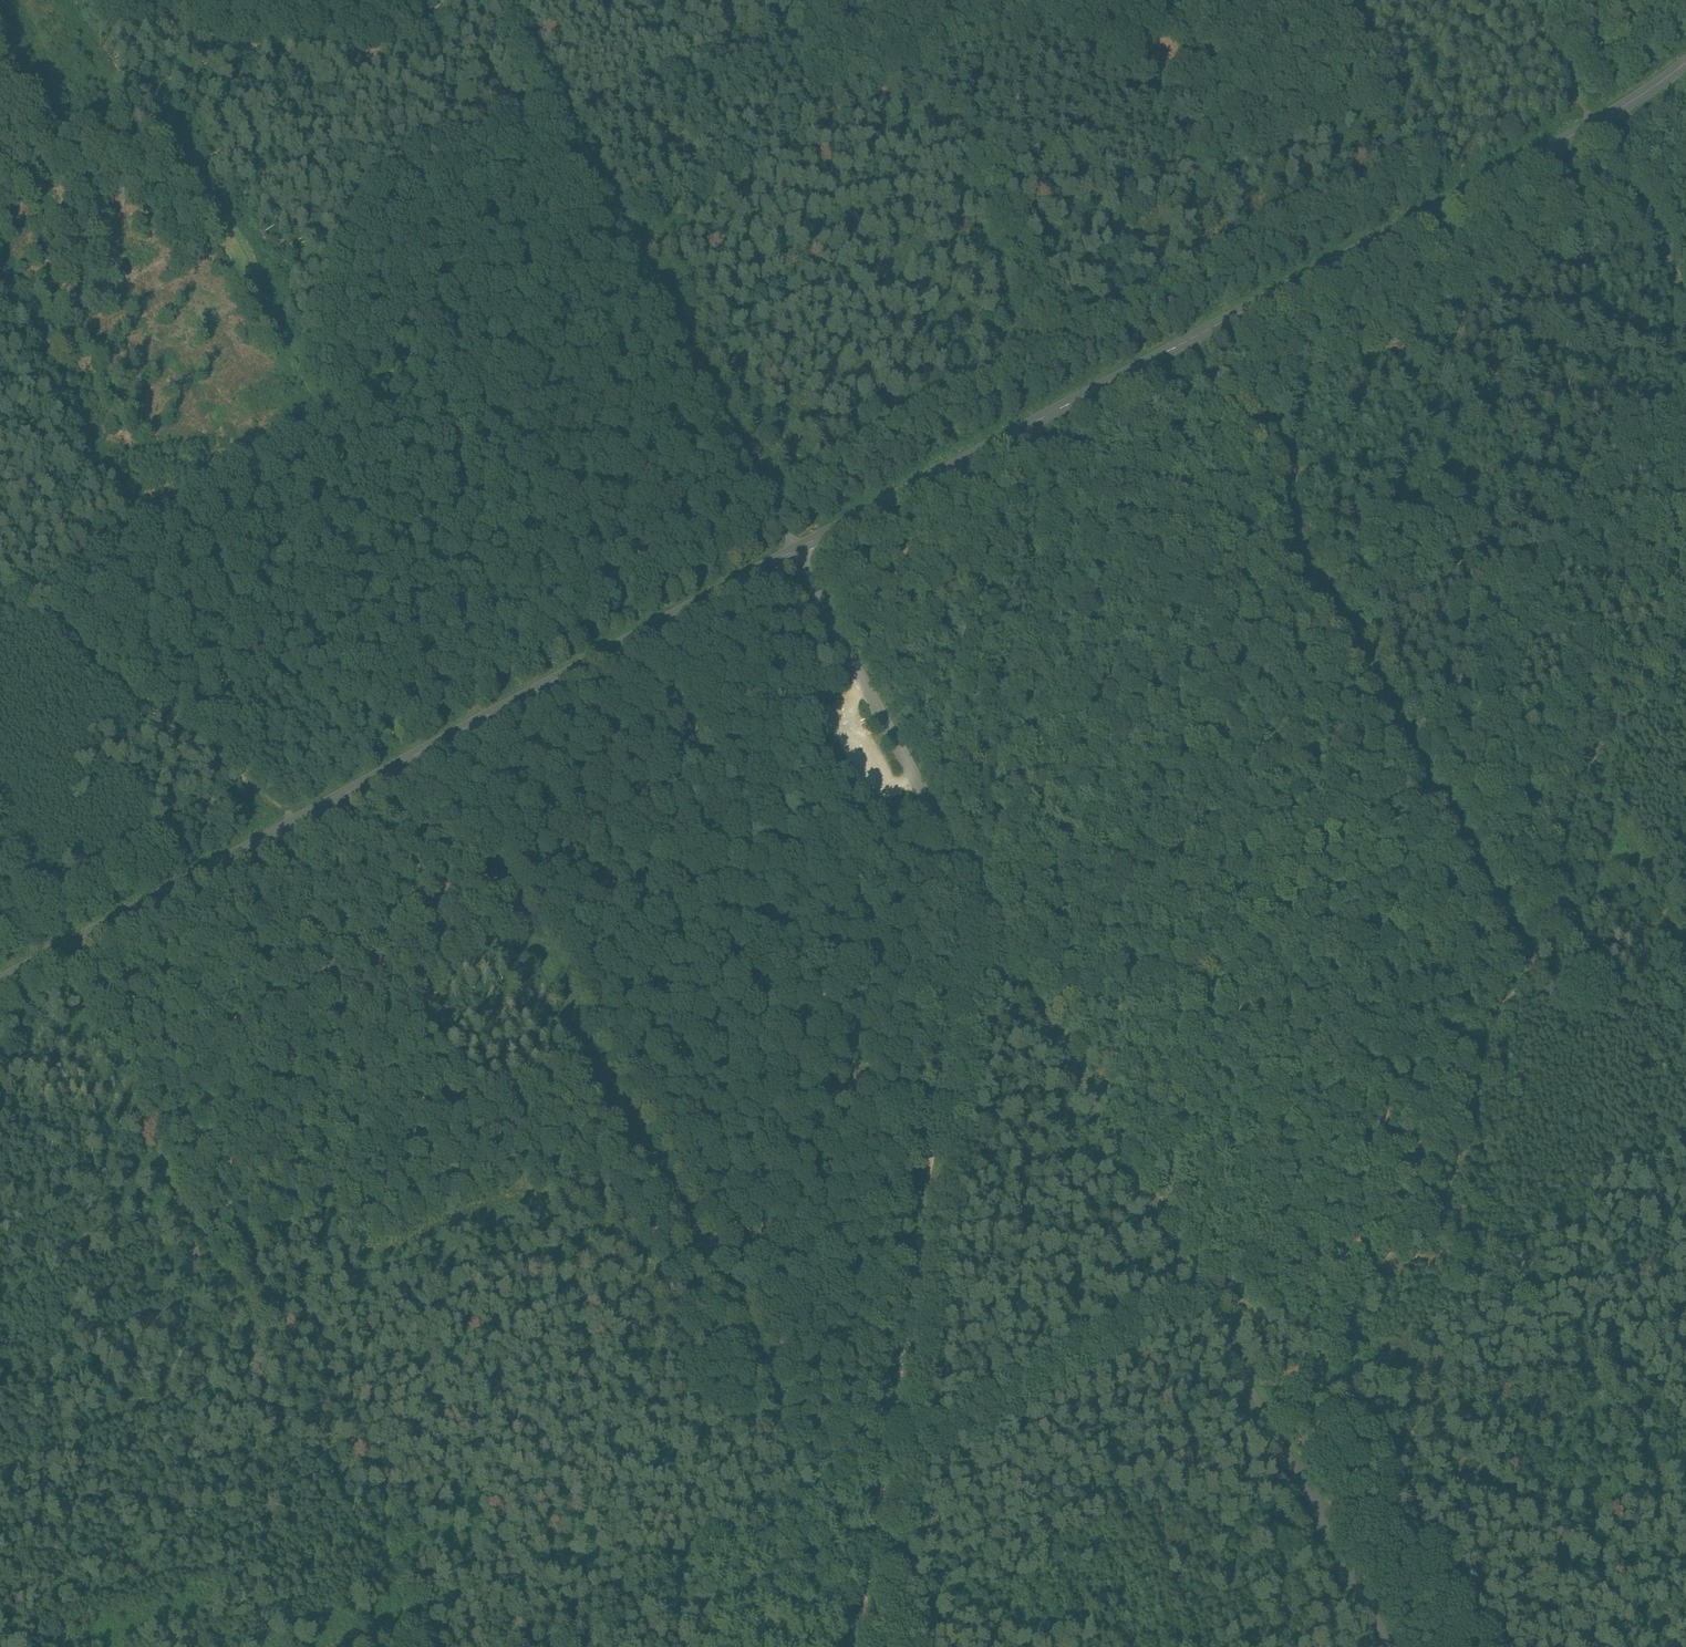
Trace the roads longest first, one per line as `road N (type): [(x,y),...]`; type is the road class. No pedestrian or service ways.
road 1 (track): [(1685,676),(1588,750),(1551,860),(1535,964),(1499,1021),(1467,1142),(1443,1195),(1342,1313),(1323,1325),(1195,1279),(887,1464)]
road 2 (unclassified): [(1395,1646),(795,548)]
road 3 (secondary): [(795,548),(1594,122),(1685,60)]
road 4 (secondary): [(0,983),(795,548)]
road 5 (track): [(860,1646),(973,876)]
road 6 (track): [(795,548),(503,0)]
road 7 (track): [(1526,0),(1685,283)]
road 8 (track): [(303,818),(353,830),(506,909)]

